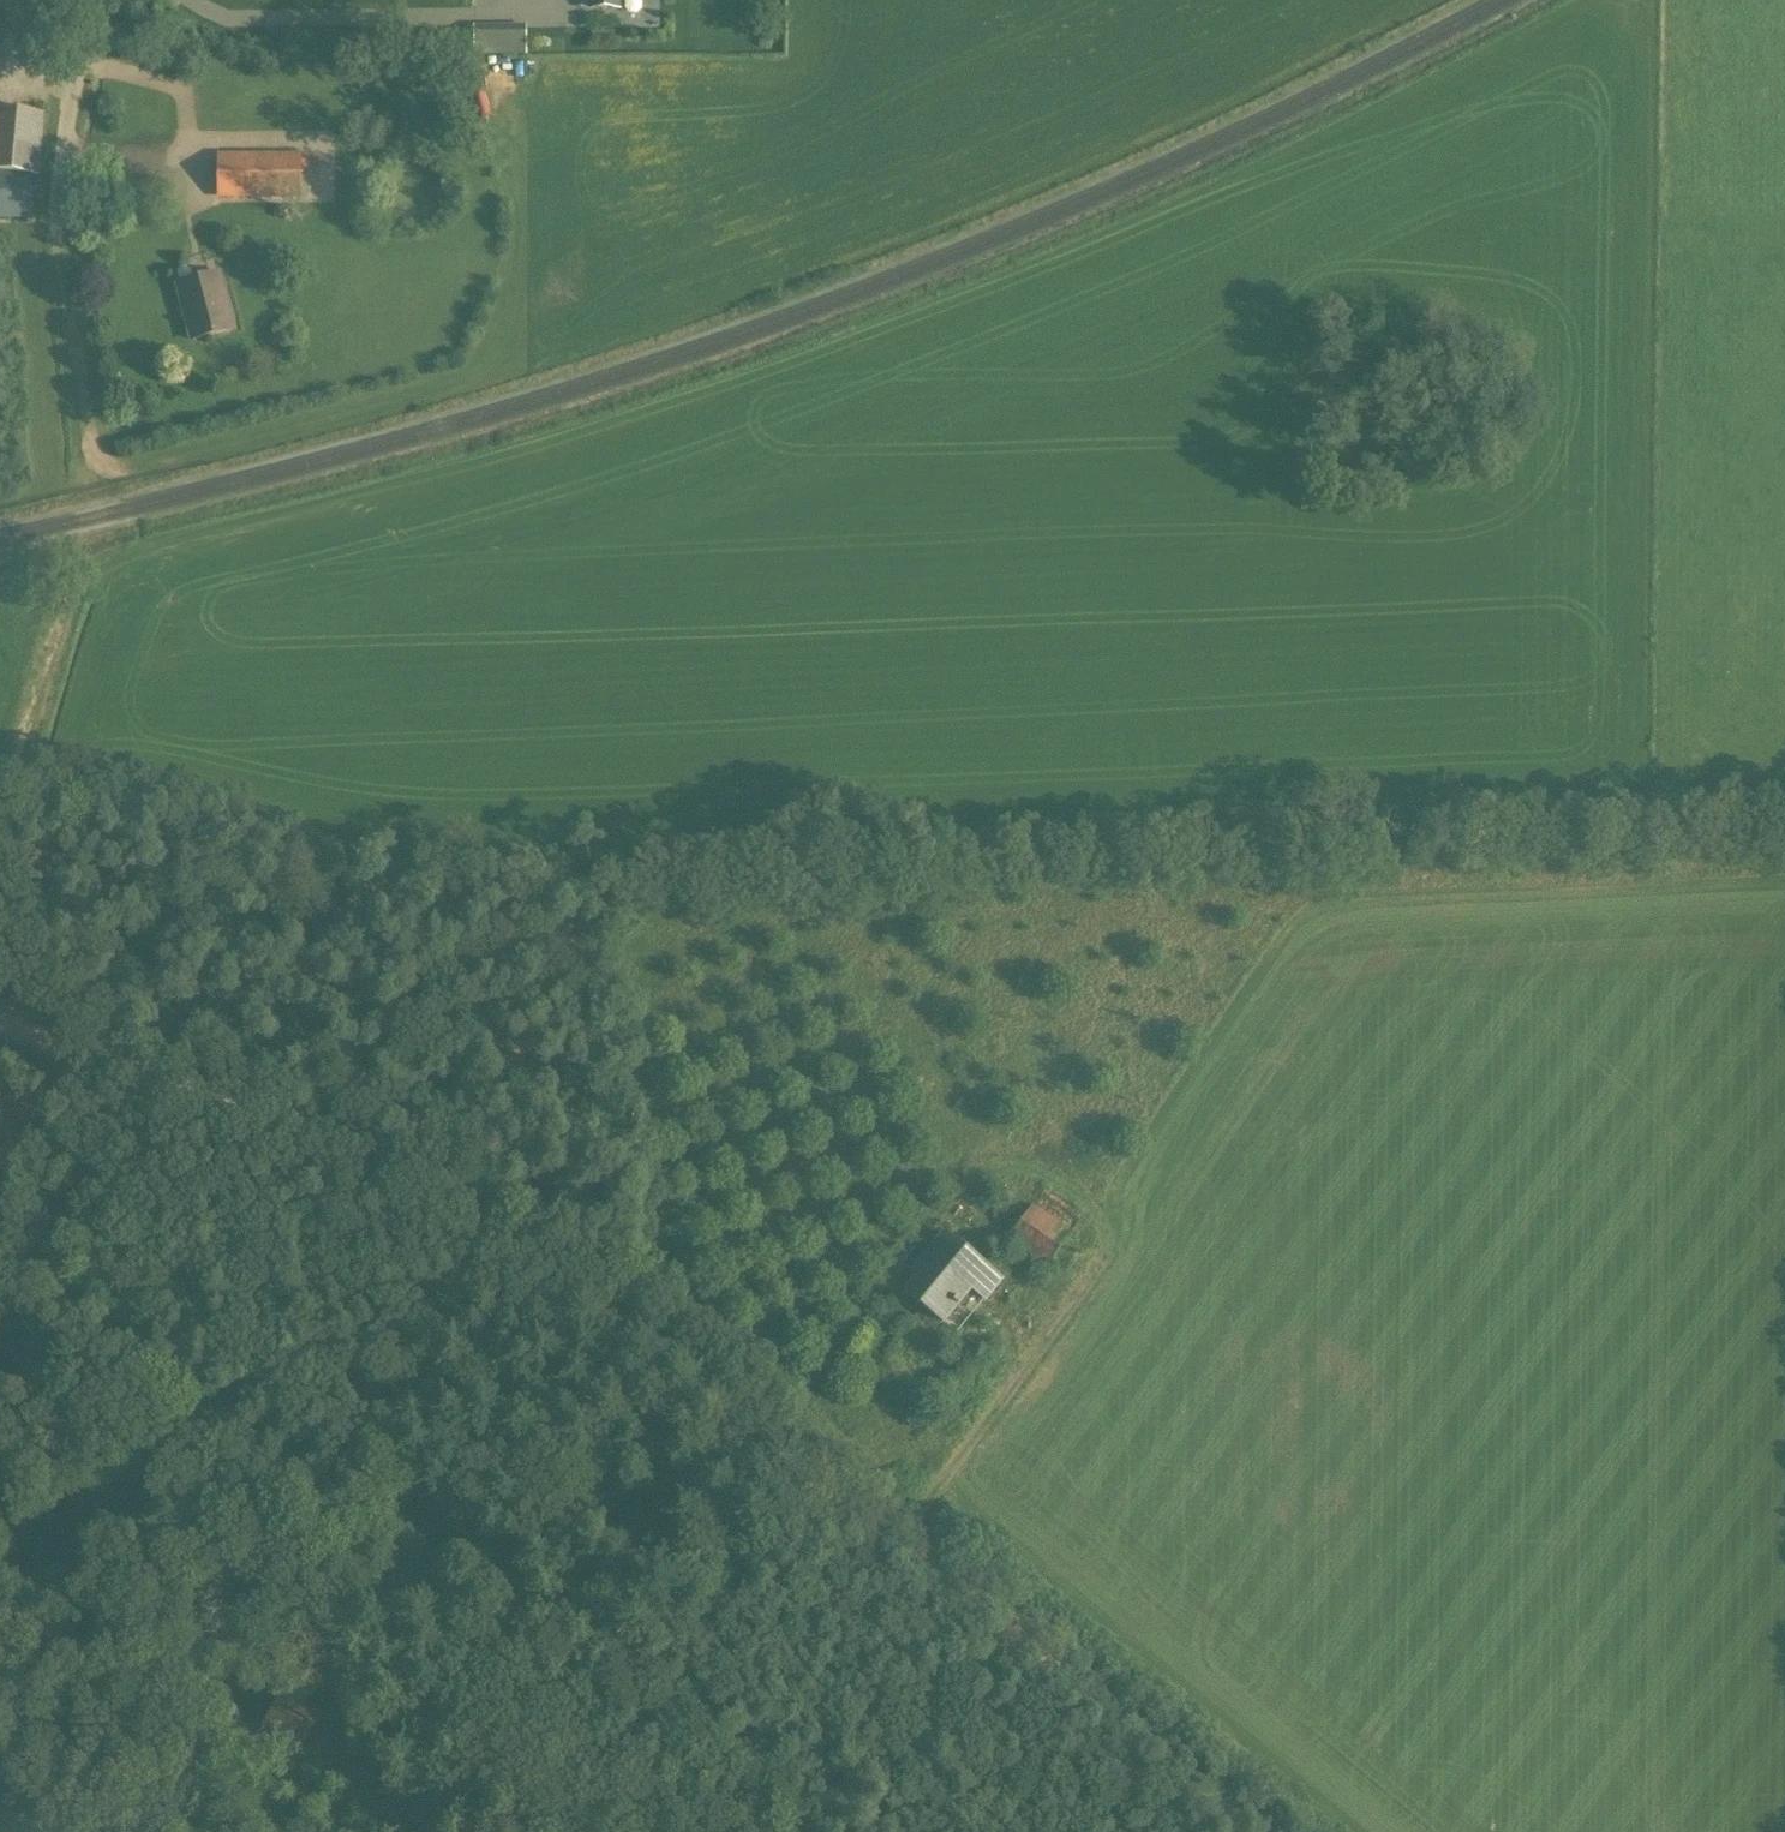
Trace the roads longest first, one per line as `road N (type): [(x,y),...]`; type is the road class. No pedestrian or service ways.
road 1 (track): [(1251,1831),(875,1523),(524,1260),(290,1130),(0,1019)]
road 2 (track): [(122,1831),(170,1810),(238,1736),(445,1815)]
road 3 (track): [(0,801),(91,536)]
road 4 (track): [(98,501),(57,240)]
road 5 (unclassified): [(57,240),(62,158),(94,0)]

